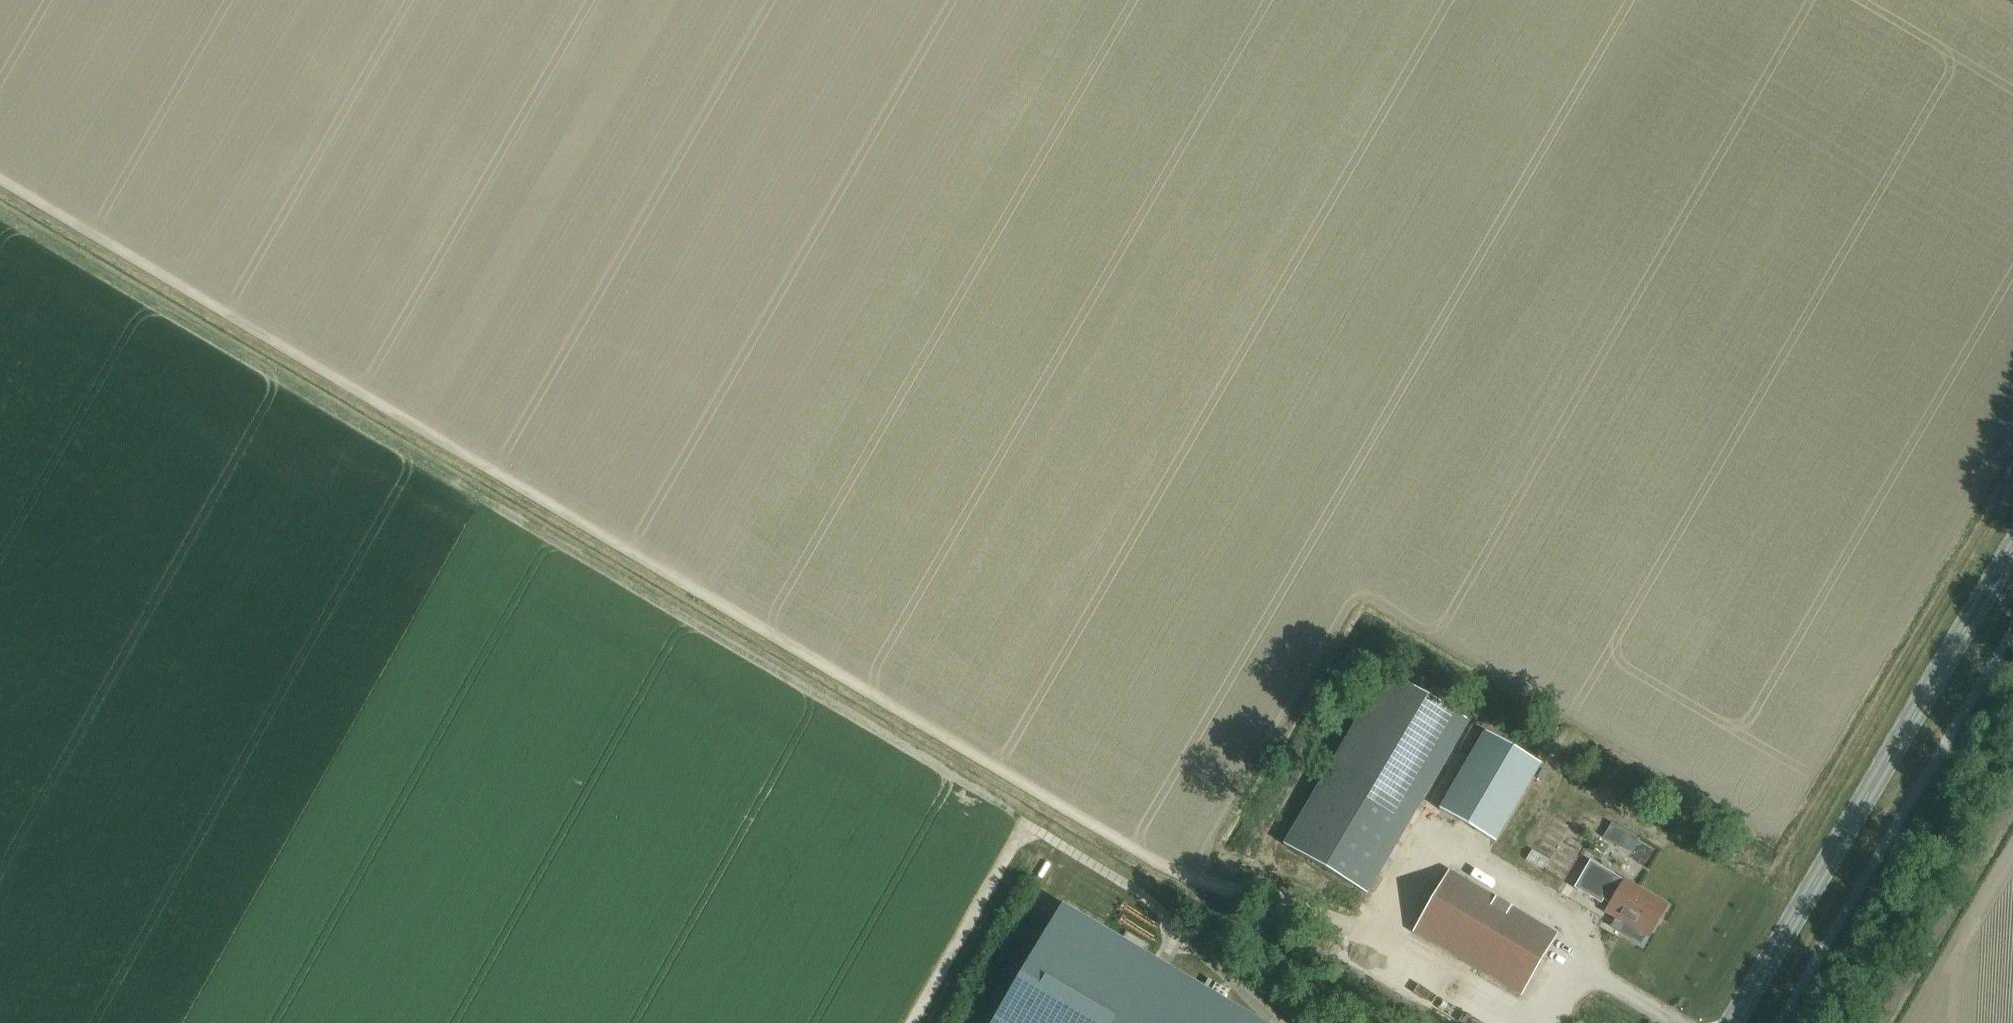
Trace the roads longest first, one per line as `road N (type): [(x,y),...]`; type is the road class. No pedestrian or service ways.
road 1 (tertiary): [(1730,1022),(2012,544)]
road 2 (track): [(913,1022),(1018,839),(1038,834),(1150,899),(1166,921)]

